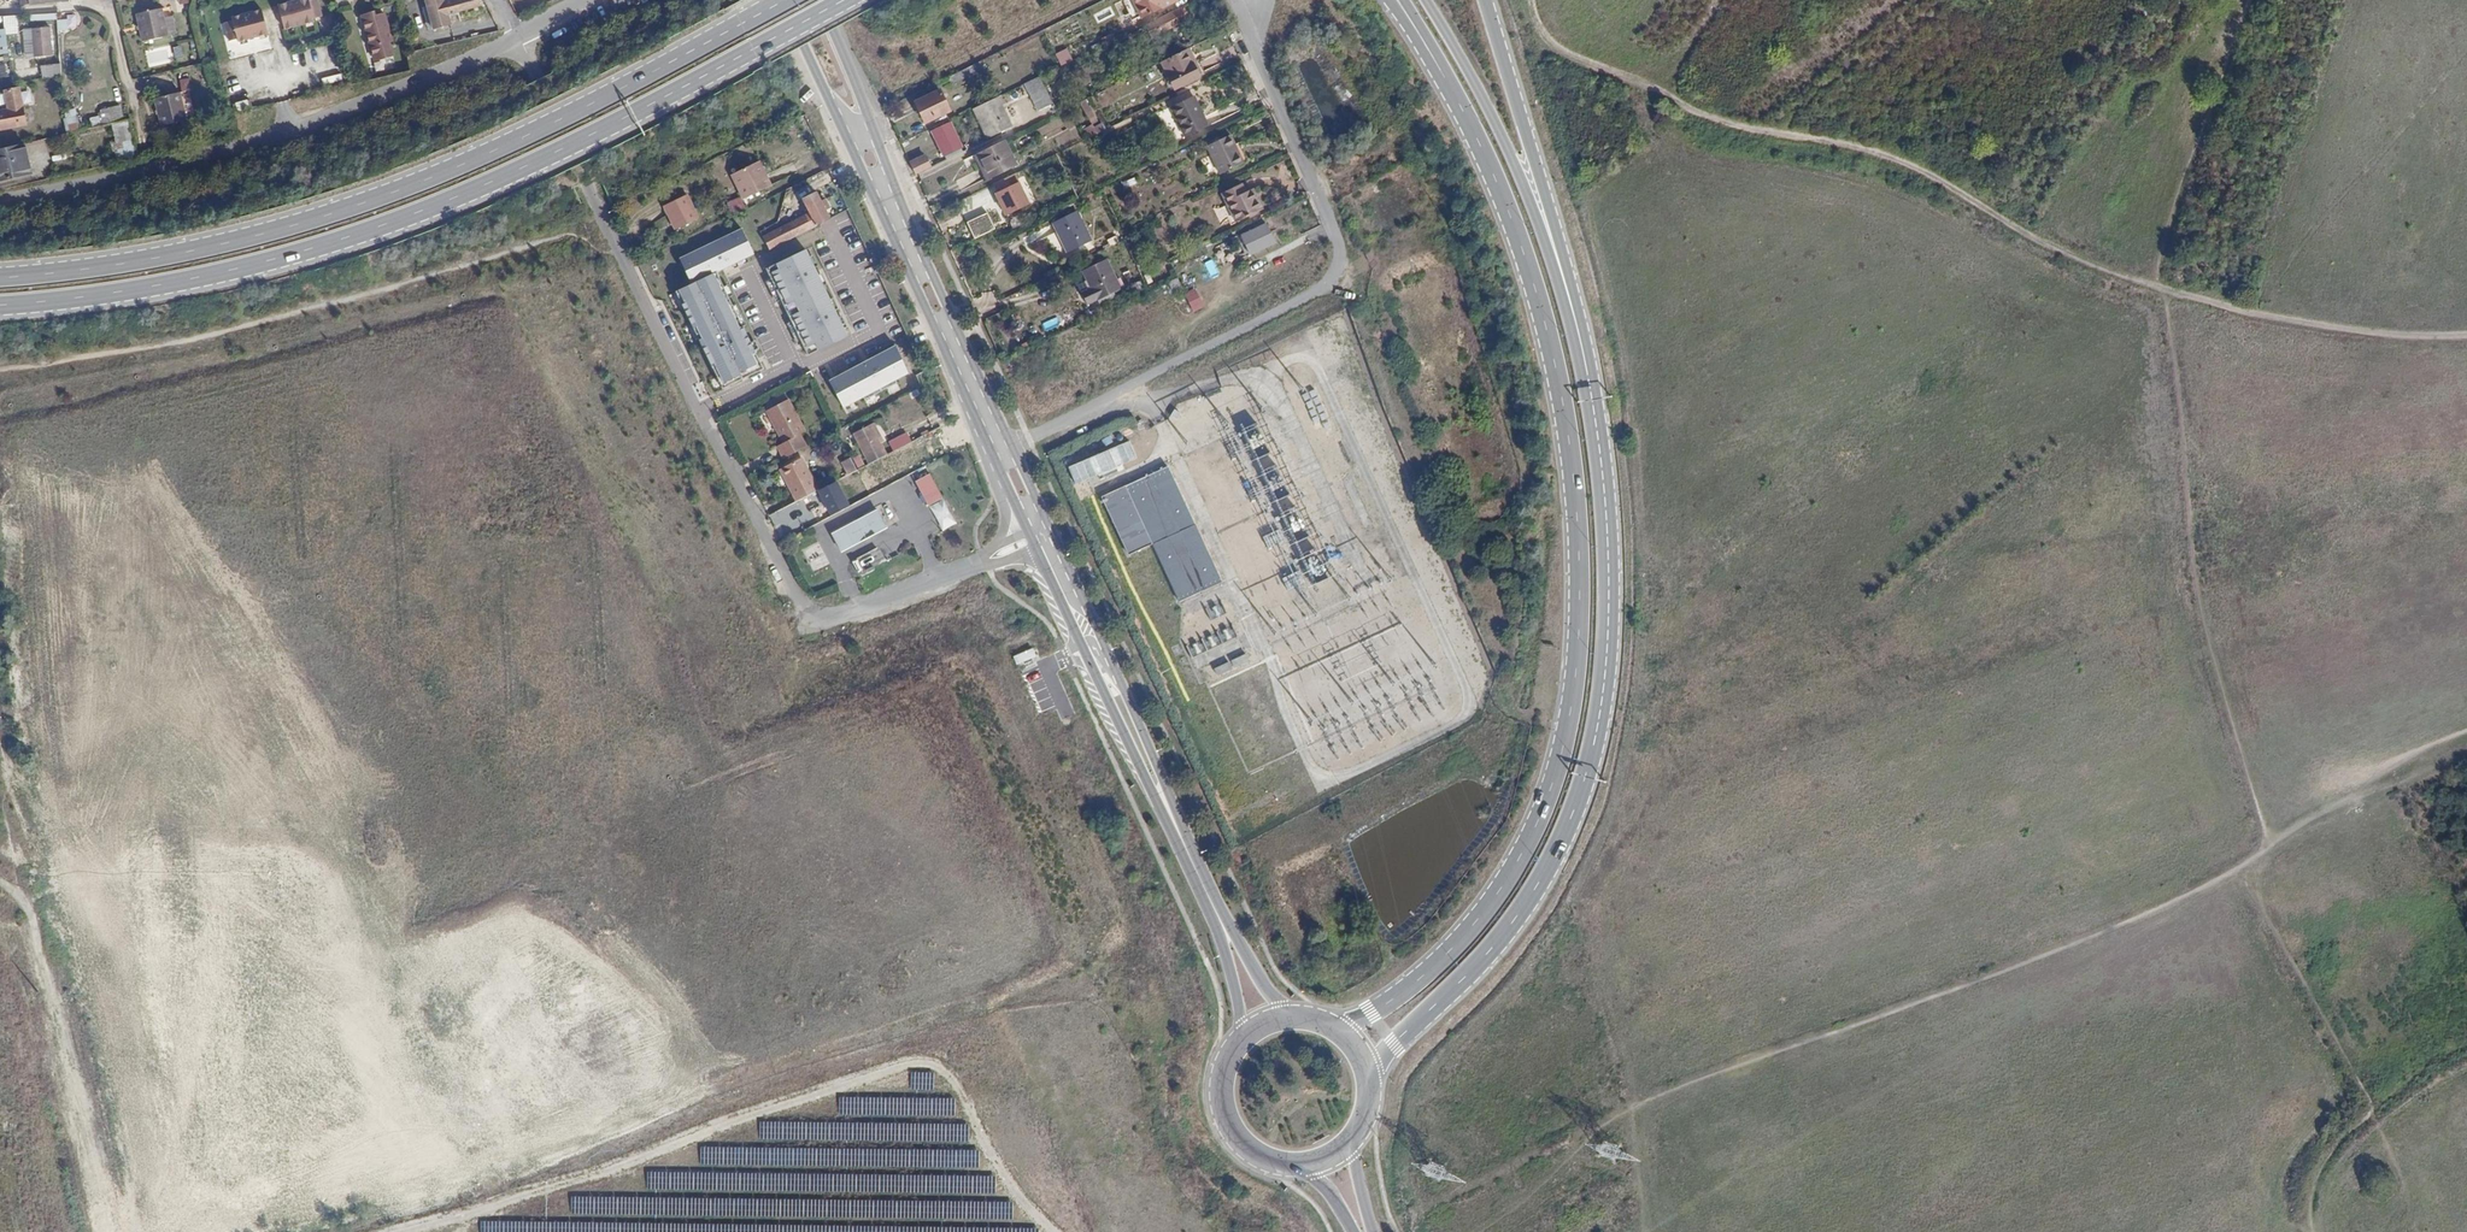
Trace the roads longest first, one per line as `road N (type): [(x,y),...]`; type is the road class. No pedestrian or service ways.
road 1 (track): [(116,1231),(27,847),(815,627)]
road 2 (track): [(2466,755),(2319,818),(2147,917),(1639,1107),(1392,1224)]
road 3 (primary): [(1445,77),(1509,213),(1555,364),(1577,516),(1576,672),(1552,786),(1499,891),(1421,977),(1372,1013),(1334,1027)]
road 4 (primary): [(0,305),(194,278),(382,225),(558,150),(844,0)]
road 5 (track): [(2255,0),(2160,255),(2208,635),(2267,849)]
road 6 (primary): [(785,0),(562,119),(364,203),(191,251),(0,278)]
road 7 (track): [(2466,337),(2375,335),(2165,290),(2052,249),(1918,169),(1858,145),(1704,114),(1675,96)]
road 8 (primary): [(1371,1088),(1393,1045),(1515,919),(1555,852),(1585,776),(1603,692),(1609,588),(1584,360)]
road 9 (residential): [(815,627),(517,37)]
road 10 (track): [(574,235),(195,338),(0,368)]
road 11 (residential): [(517,37),(337,119),(0,207)]
road 12 (primary): [(1033,544),(1213,917),(1243,1036)]
road 13 (primary): [(1288,1017),(1214,898),(1055,536)]
road 14 (residential): [(1235,0),(1337,238),(1339,264),(1326,288),(1136,387)]
road 15 (primary): [(786,0),(994,459)]
road 16 (primary): [(1015,450),(818,0)]
road 17 (track): [(325,763),(324,823),(415,1122),(457,1231)]
road 18 (track): [(2313,1231),(2312,1192),(2331,1152),(2372,1114),(2370,1105),(2237,871)]
road 19 (primary): [(1584,360),(1494,117),(1426,0)]
road 20 (primary): [(1584,360),(1580,315),(1486,0)]
road 21 (track): [(1720,0),(1675,96),(1591,0)]
road 22 (residential): [(815,627),(1033,544)]
road 23 (primary): [(1243,1036),(1219,1086),(1228,1128),(1259,1159),(1301,1168)]
road 24 (residential): [(1136,387),(1015,450)]

